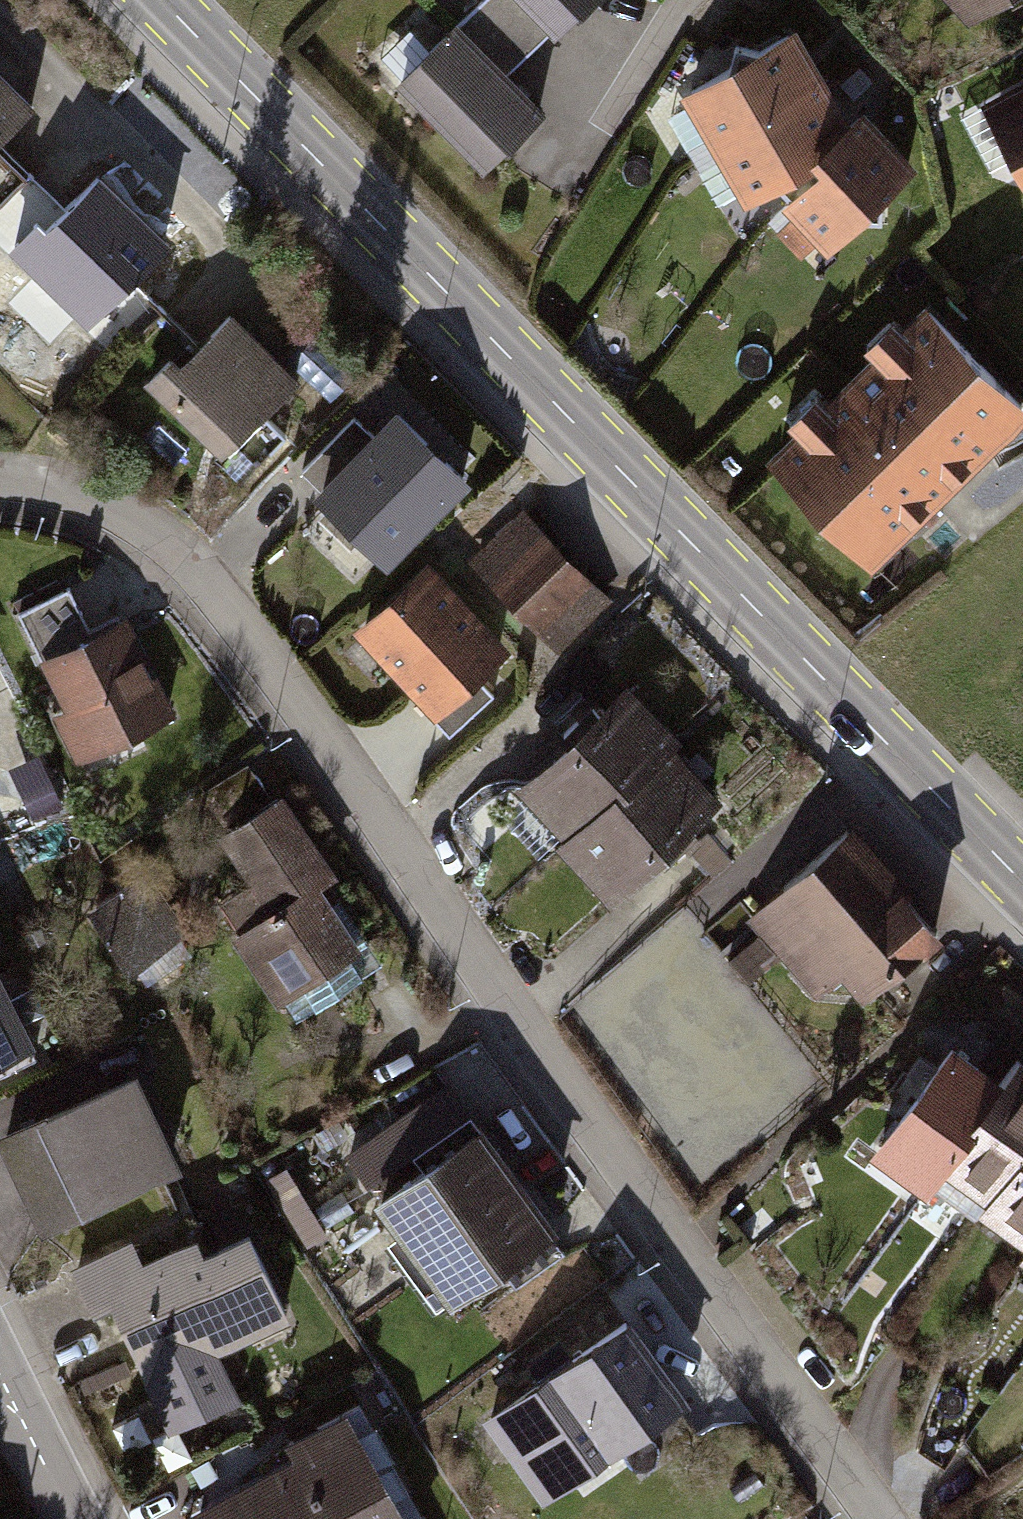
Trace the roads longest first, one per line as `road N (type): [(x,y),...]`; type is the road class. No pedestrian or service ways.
road 1 (residential): [(0,485),(68,481),(202,572),(501,1012),(875,1518)]
road 2 (primary): [(1022,882),(161,0)]
road 3 (residential): [(699,0),(605,126)]
road 4 (residential): [(68,1518),(0,1382)]

